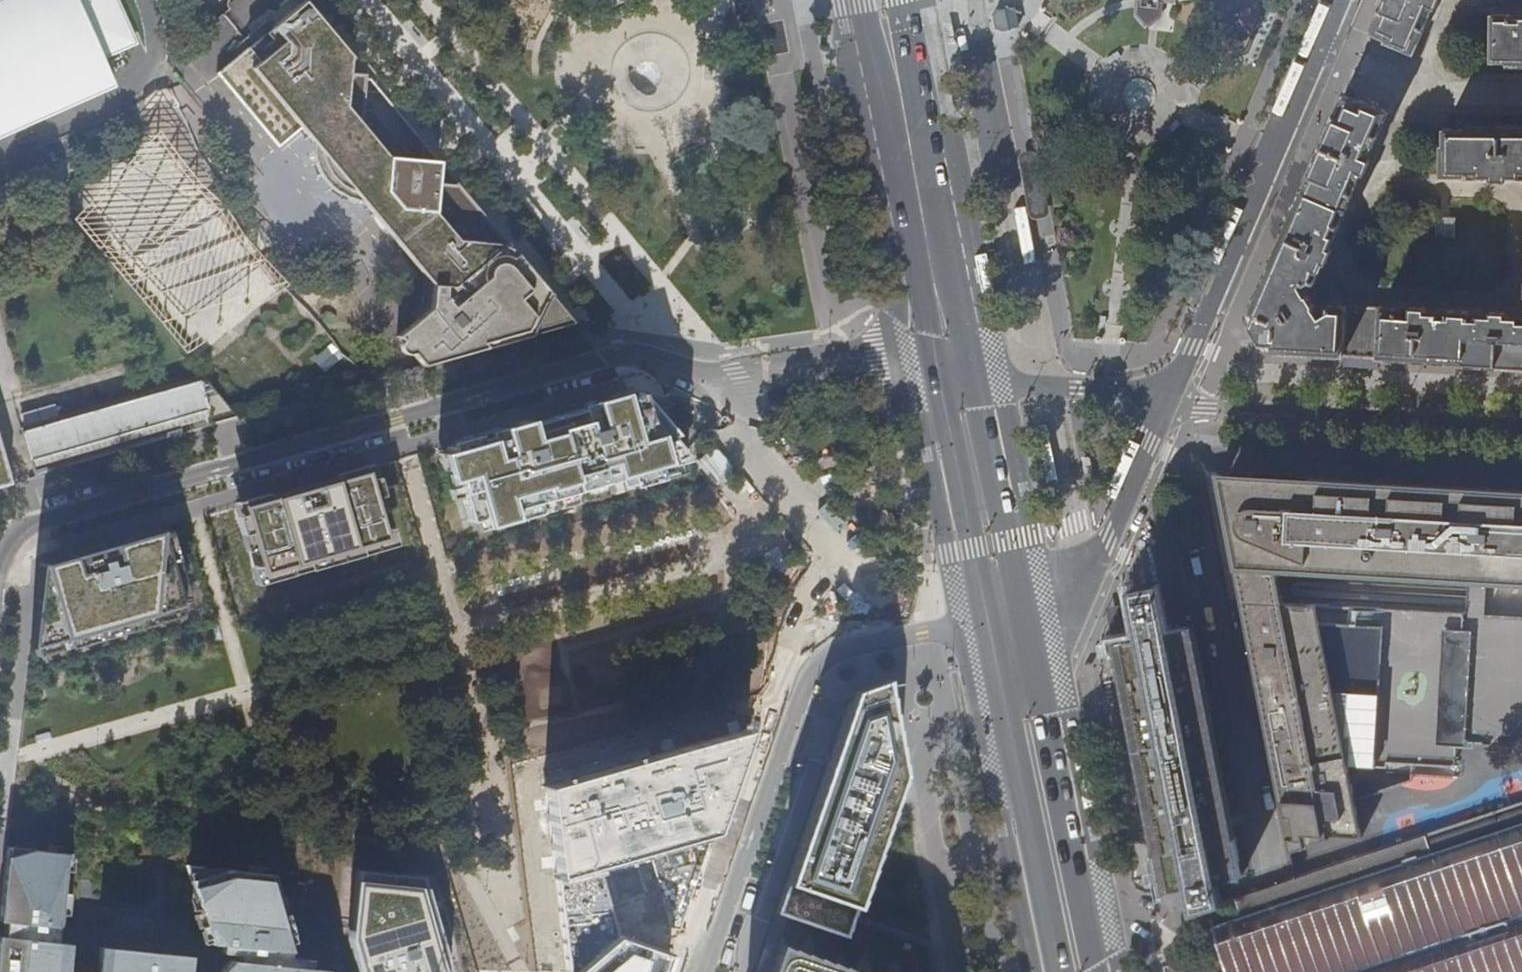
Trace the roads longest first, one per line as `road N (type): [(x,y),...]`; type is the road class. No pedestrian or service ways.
road 1 (residential): [(949,345),(711,374),(609,359),(28,525),(0,552)]
road 2 (residential): [(704,971),(812,669),(837,651),(1005,614)]
road 3 (residential): [(1338,0),(1167,398)]
road 4 (primary): [(1005,614),(1078,971)]
road 5 (residential): [(1521,427),(1216,409),(1167,398)]
road 6 (primary): [(881,0),(949,345)]
road 7 (residential): [(1167,398),(1085,582),(1005,614)]
road 8 (primary): [(955,378),(1005,614)]
road 9 (residential): [(1167,398),(955,378)]

